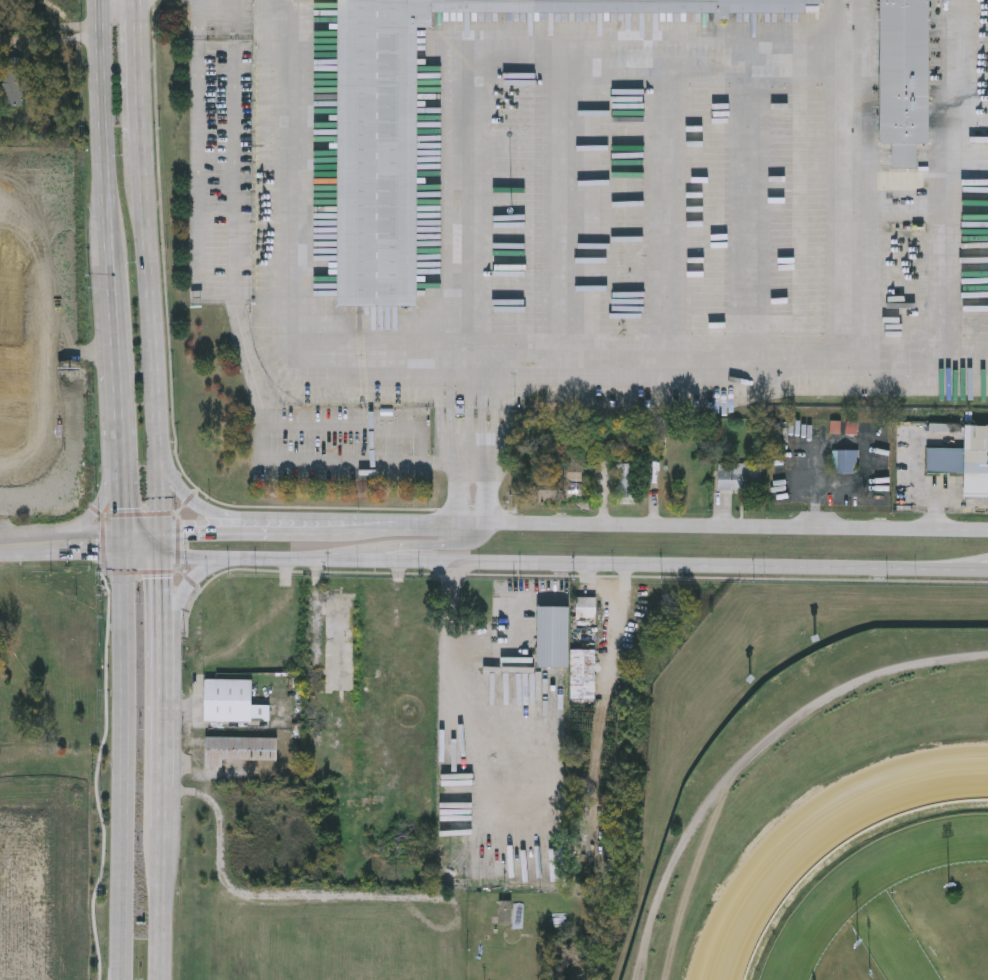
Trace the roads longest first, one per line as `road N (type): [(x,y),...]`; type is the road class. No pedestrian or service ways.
road 1 (secondary): [(987,530),(161,530)]
road 2 (secondary): [(162,556),(987,571)]
road 3 (primary): [(161,530),(137,0)]
road 4 (primary): [(123,543),(123,979)]
road 5 (primary): [(99,0),(114,361)]
road 6 (primary): [(439,525),(215,514),(175,484),(158,450)]
road 7 (primary): [(114,361),(123,543)]
road 8 (primary): [(161,979),(163,827)]
road 9 (secondary): [(348,561),(444,546),(490,524)]
road 10 (primary): [(121,461),(87,519),(30,549)]
road 11 (tertiary): [(0,549),(123,543)]

